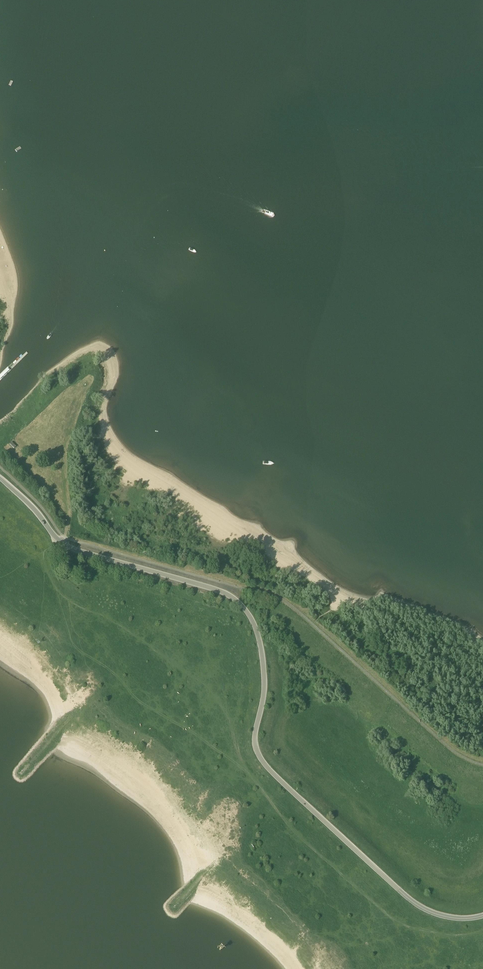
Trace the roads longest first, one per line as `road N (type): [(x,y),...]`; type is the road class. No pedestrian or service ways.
road 1 (unclassified): [(482,915),(458,918),(409,899),(261,759),(254,736),(264,697),(262,650),(232,596),(68,546),(0,478)]

